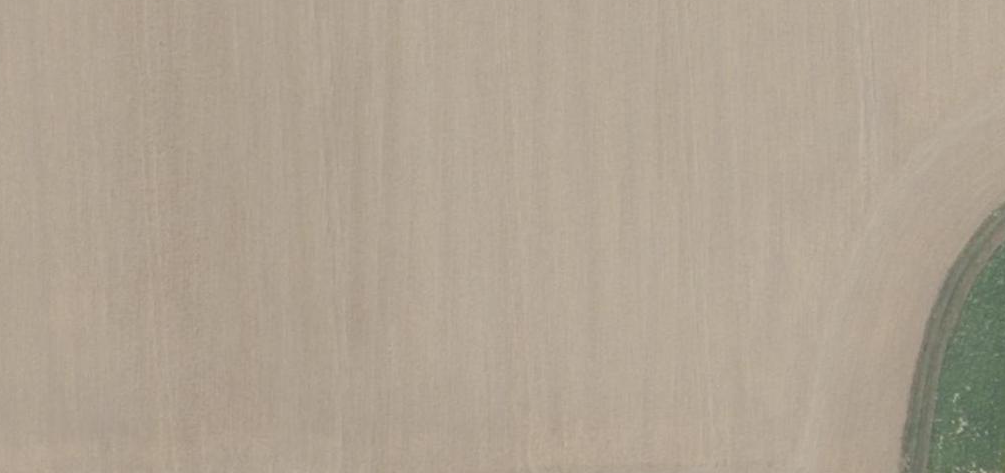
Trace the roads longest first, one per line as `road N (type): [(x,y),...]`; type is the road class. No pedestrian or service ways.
road 1 (track): [(1004,220),(964,270),(934,352),(914,472)]

